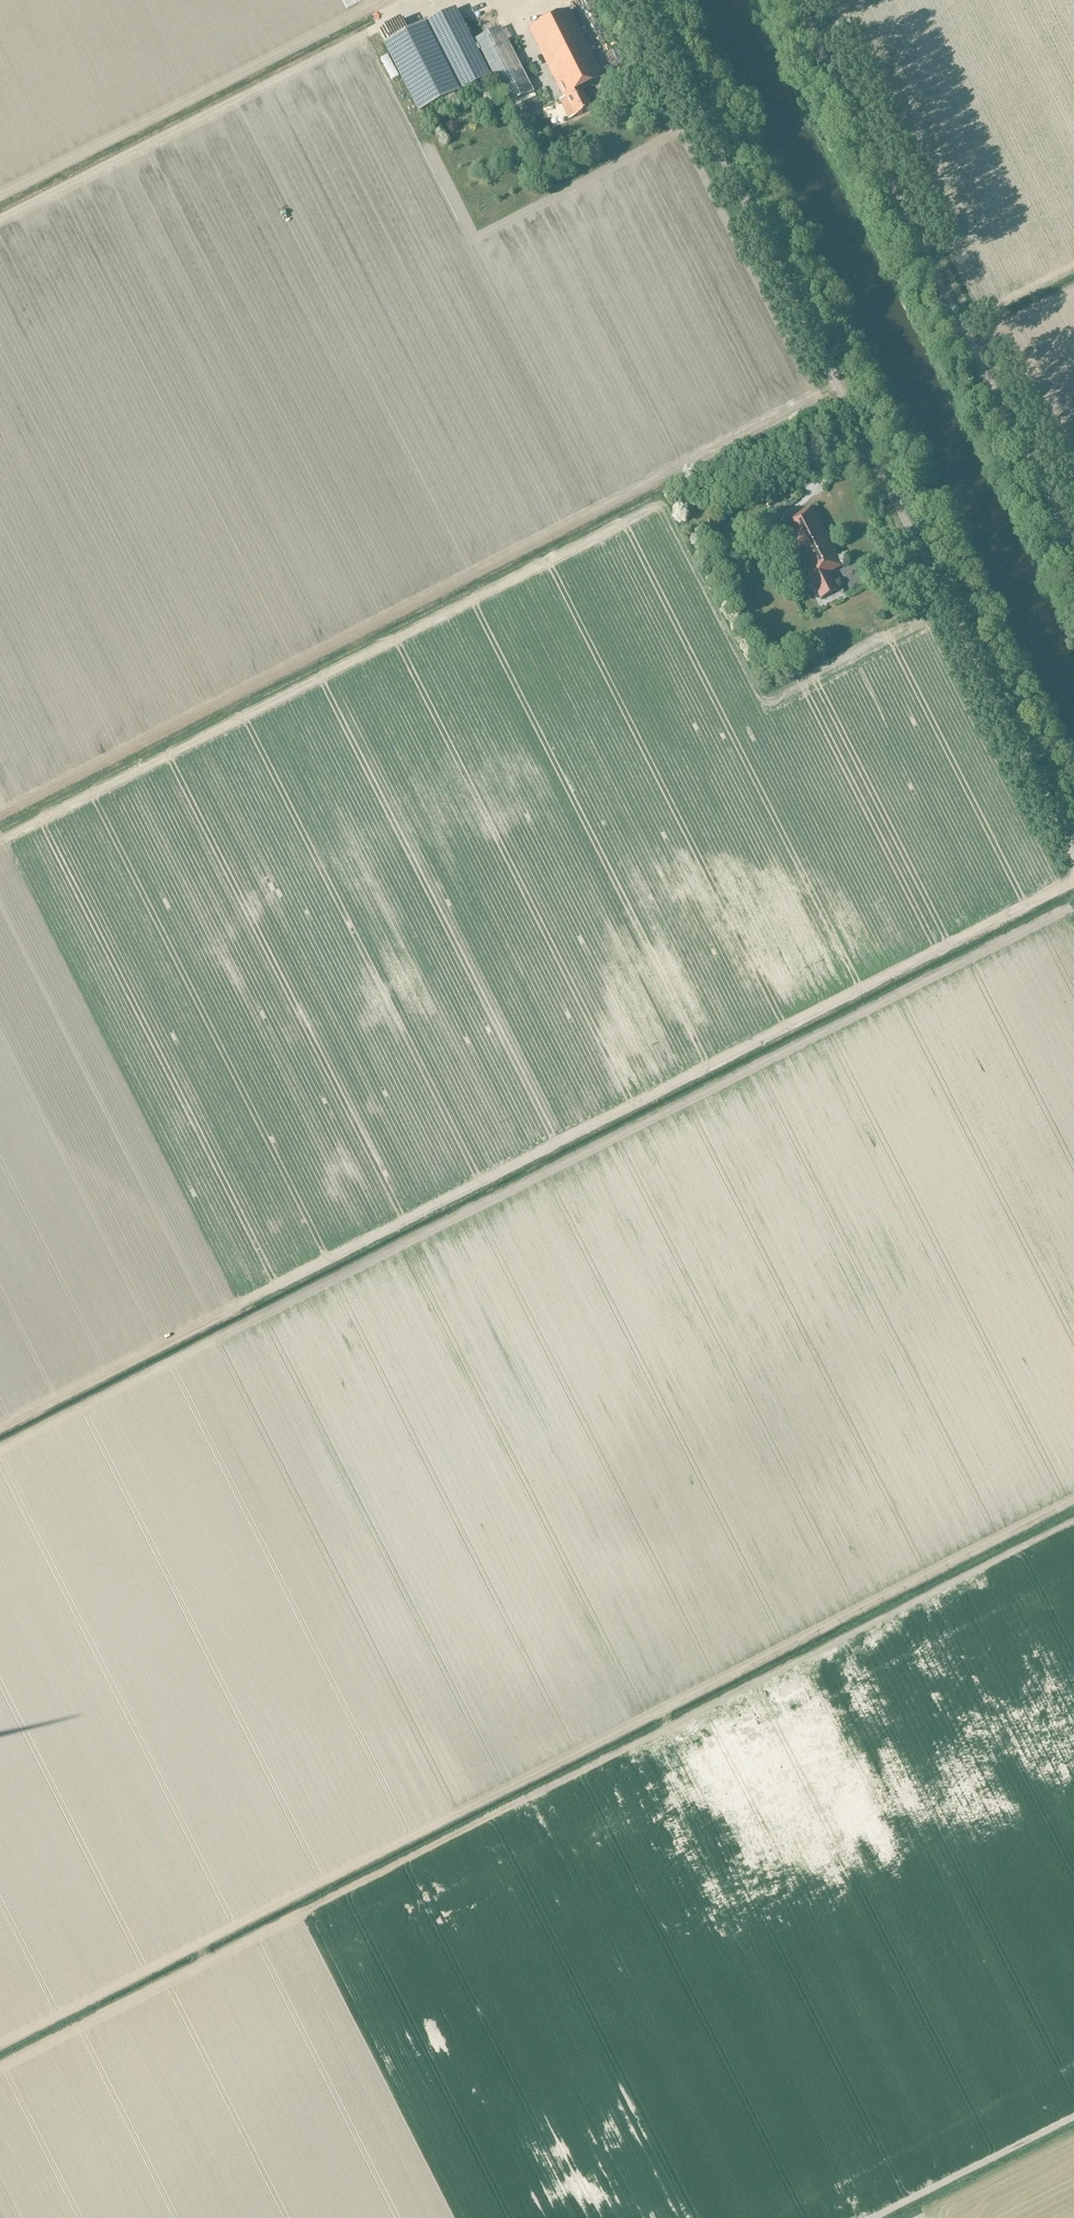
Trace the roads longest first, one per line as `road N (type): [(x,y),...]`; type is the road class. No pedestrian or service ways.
road 1 (unclassified): [(1073,854),(644,0)]
road 2 (unclassified): [(1073,548),(796,0)]

